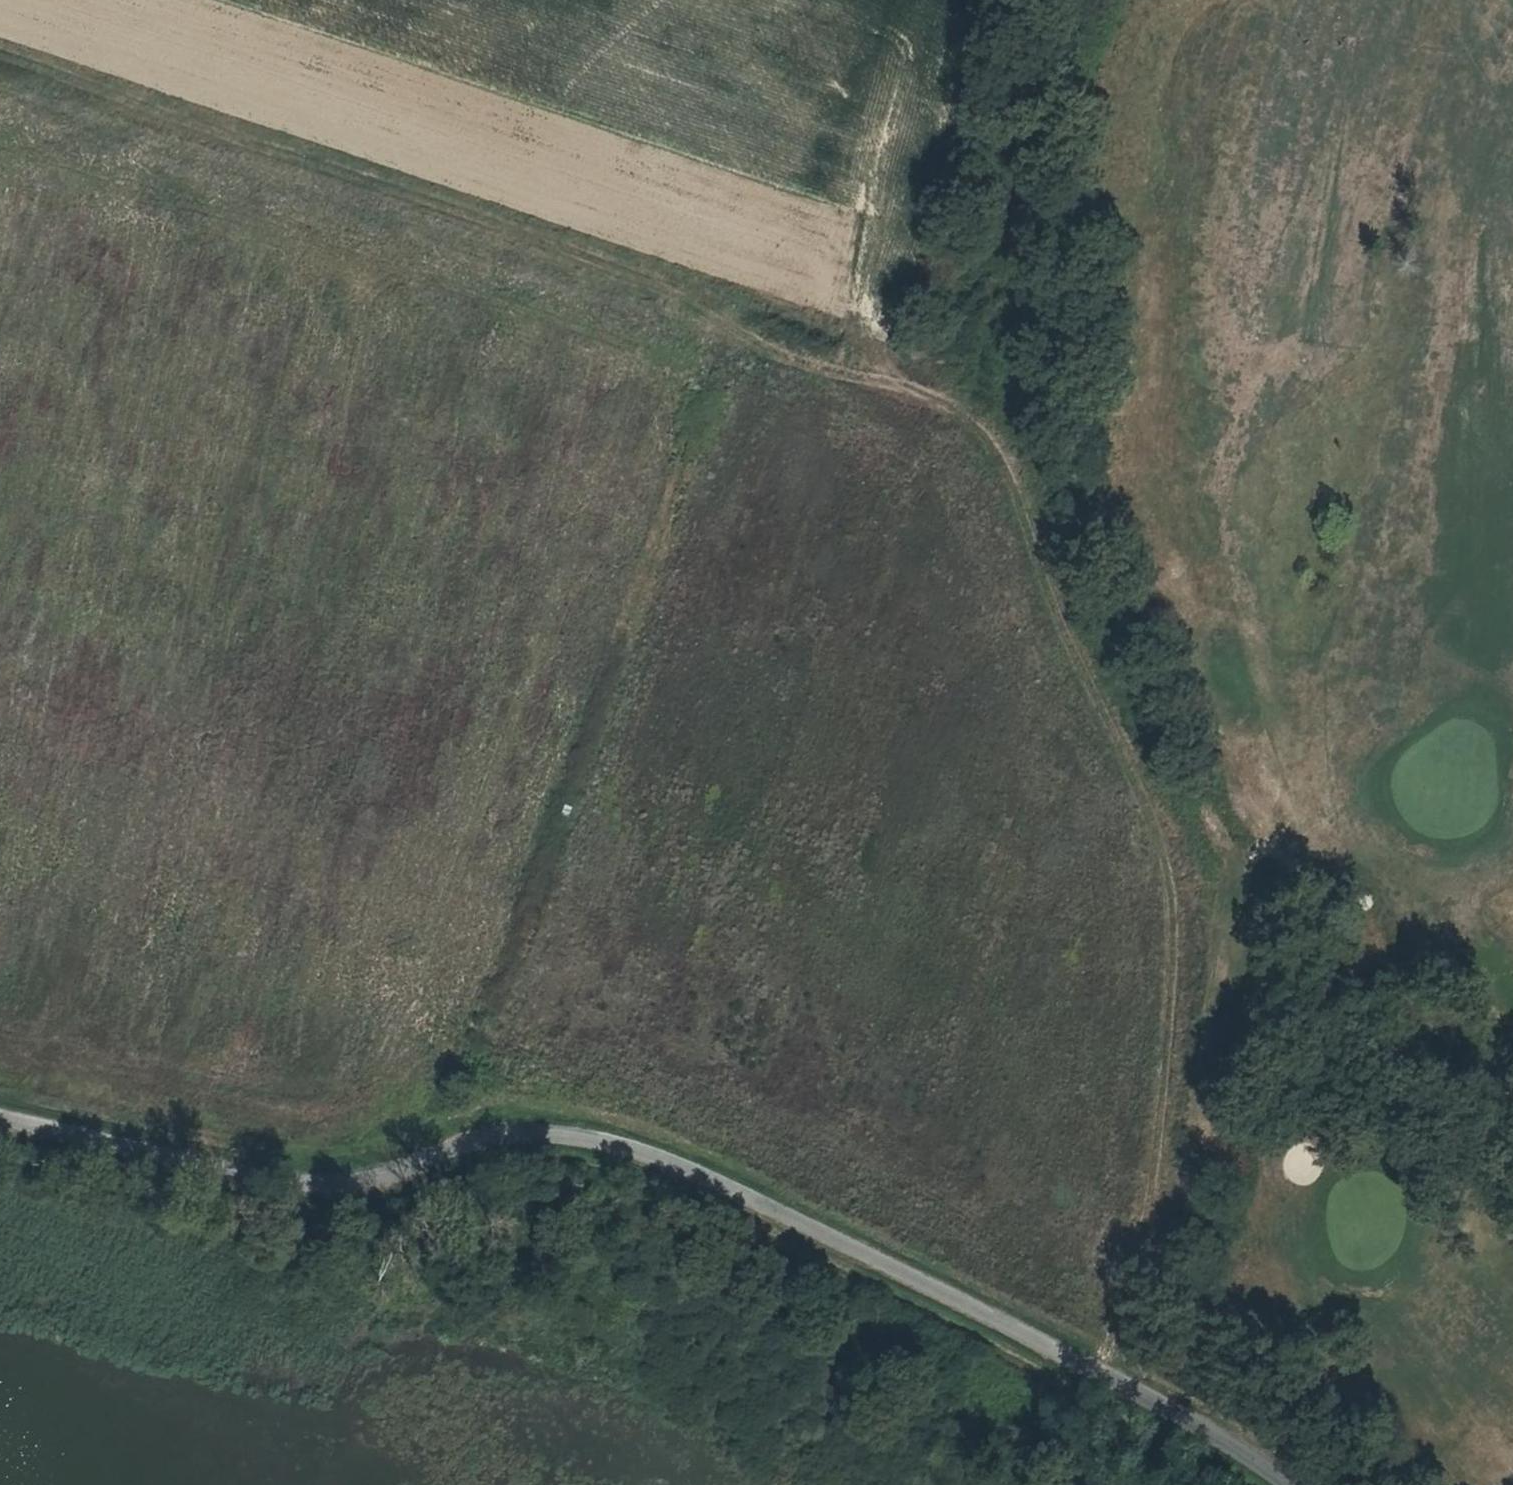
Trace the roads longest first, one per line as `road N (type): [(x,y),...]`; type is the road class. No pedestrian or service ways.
road 1 (unclassified): [(1284,1484),(1215,1437),(1109,1381),(654,1158),(531,1134),(441,1149),(344,1182),(288,1179),(0,1114)]

